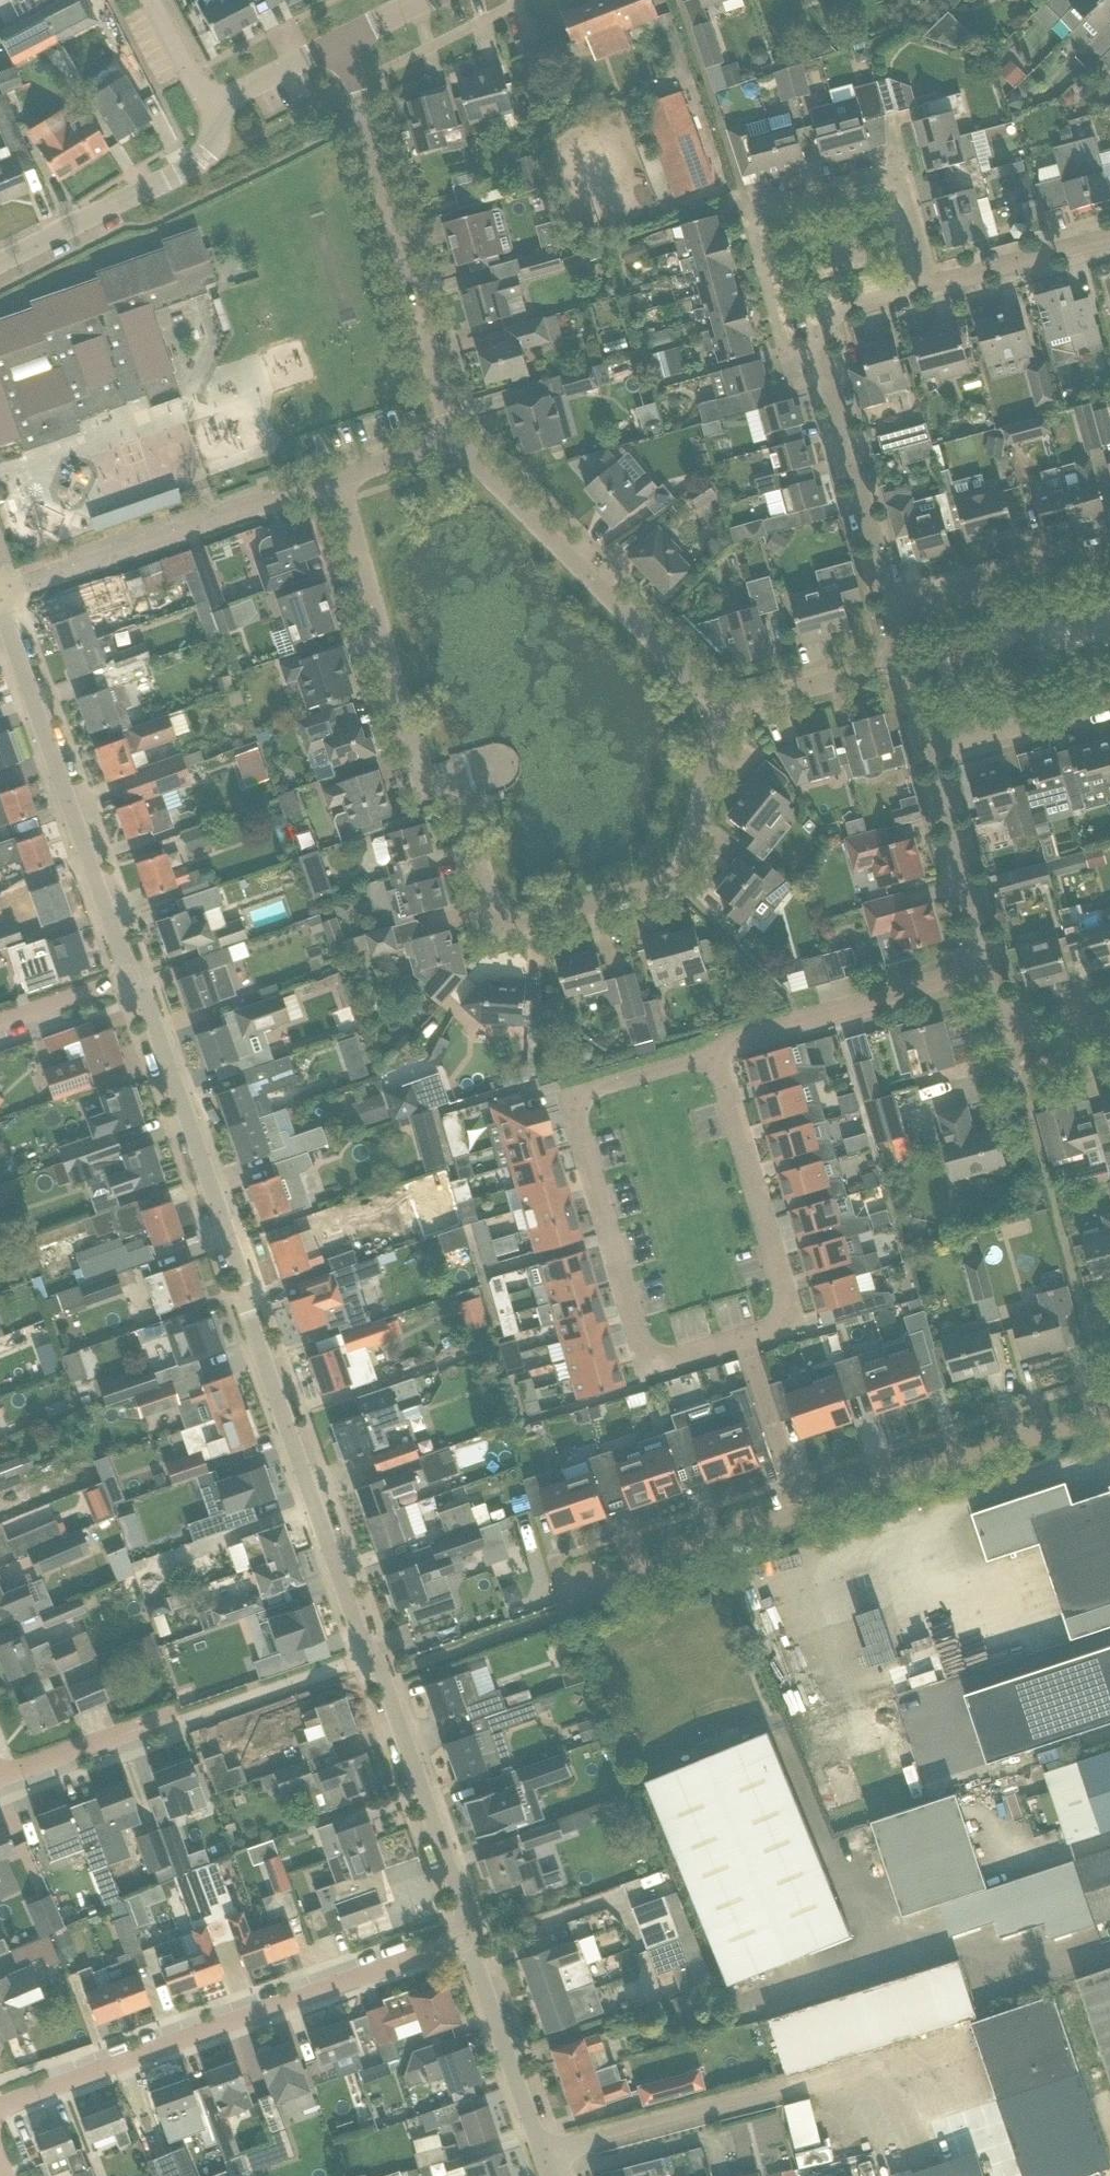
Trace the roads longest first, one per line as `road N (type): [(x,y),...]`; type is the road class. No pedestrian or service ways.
road 1 (residential): [(469,1935),(384,1676),(363,1656),(147,999),(131,979)]
road 2 (residential): [(341,476),(412,751),(458,795),(499,932),(678,883),(723,713)]
road 3 (residential): [(717,1056),(573,1098),(649,1368),(795,1325)]
road 4 (residential): [(1109,1417),(570,1593)]
road 5 (residential): [(0,2105),(469,1935)]
road 6 (residential): [(928,287),(907,201),(896,188),(758,221),(789,368),(823,361)]
road 7 (residential): [(454,440),(342,39)]
road 8 (residential): [(131,979),(0,604)]
road 9 (residential): [(723,713),(454,440)]
road 10 (residential): [(0,593),(341,476)]
road 11 (unclassified): [(0,258),(205,157),(218,131),(211,108)]
road 12 (residential): [(795,1325),(717,1056)]
road 13 (residential): [(982,977),(735,1042),(717,1056)]
road 14 (residential): [(891,612),(823,361)]
road 15 (residential): [(550,2175),(469,1935)]
road 16 (residential): [(982,977),(924,748)]
road 17 (residential): [(891,612),(1109,552)]
road 18 (residential): [(924,748),(1109,695)]
road 19 (residential): [(0,1776),(173,1715),(176,1723)]
road 20 (residential): [(723,713),(906,670)]
road 21 (residential): [(928,287),(1109,240)]
road 22 (residential): [(1109,1004),(1021,1027),(987,996),(982,977)]
road 23 (residential): [(823,361),(819,336),(842,312),(928,287)]
road 24 (unclassified): [(211,108),(342,39)]
road 25 (residential): [(0,1022),(131,979)]
road 26 (unclassified): [(211,108),(152,0)]

